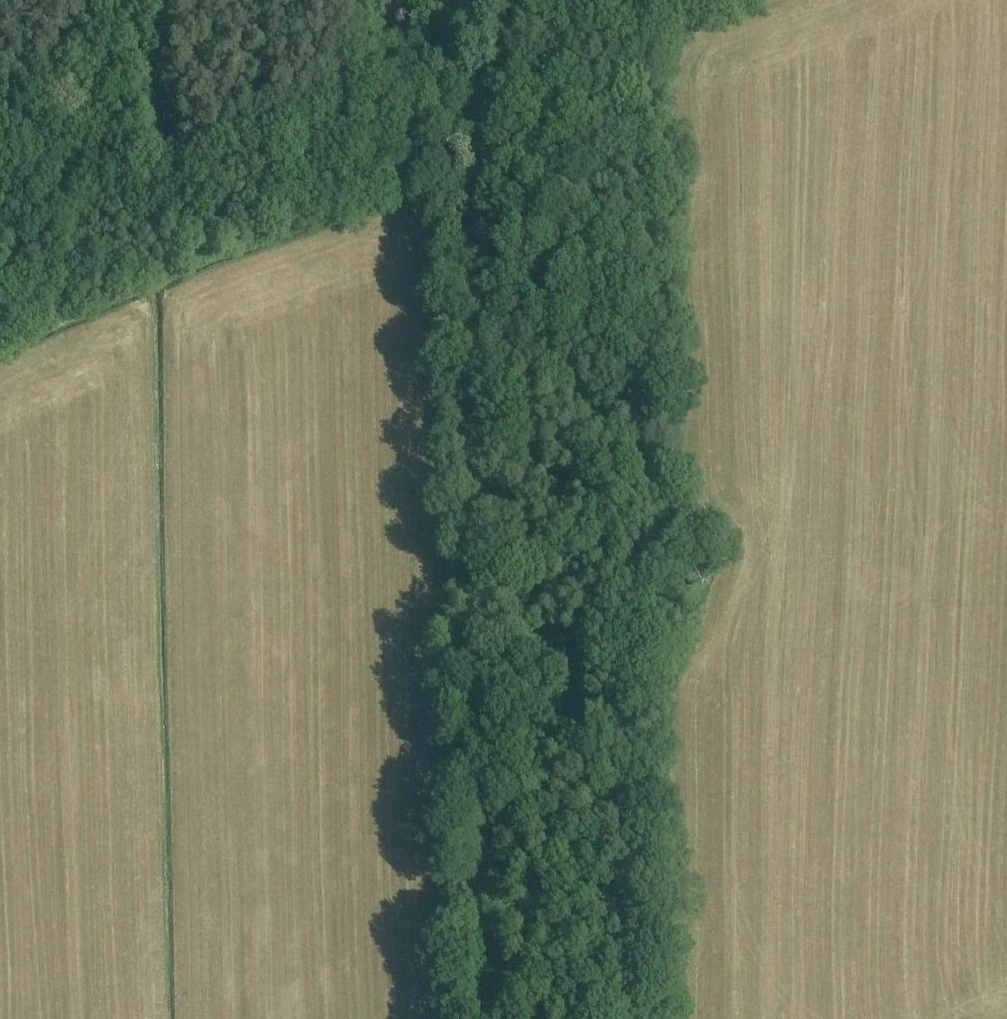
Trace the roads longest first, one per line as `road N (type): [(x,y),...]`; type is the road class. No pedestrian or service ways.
road 1 (track): [(479,1018),(466,243),(482,123),(513,0)]

